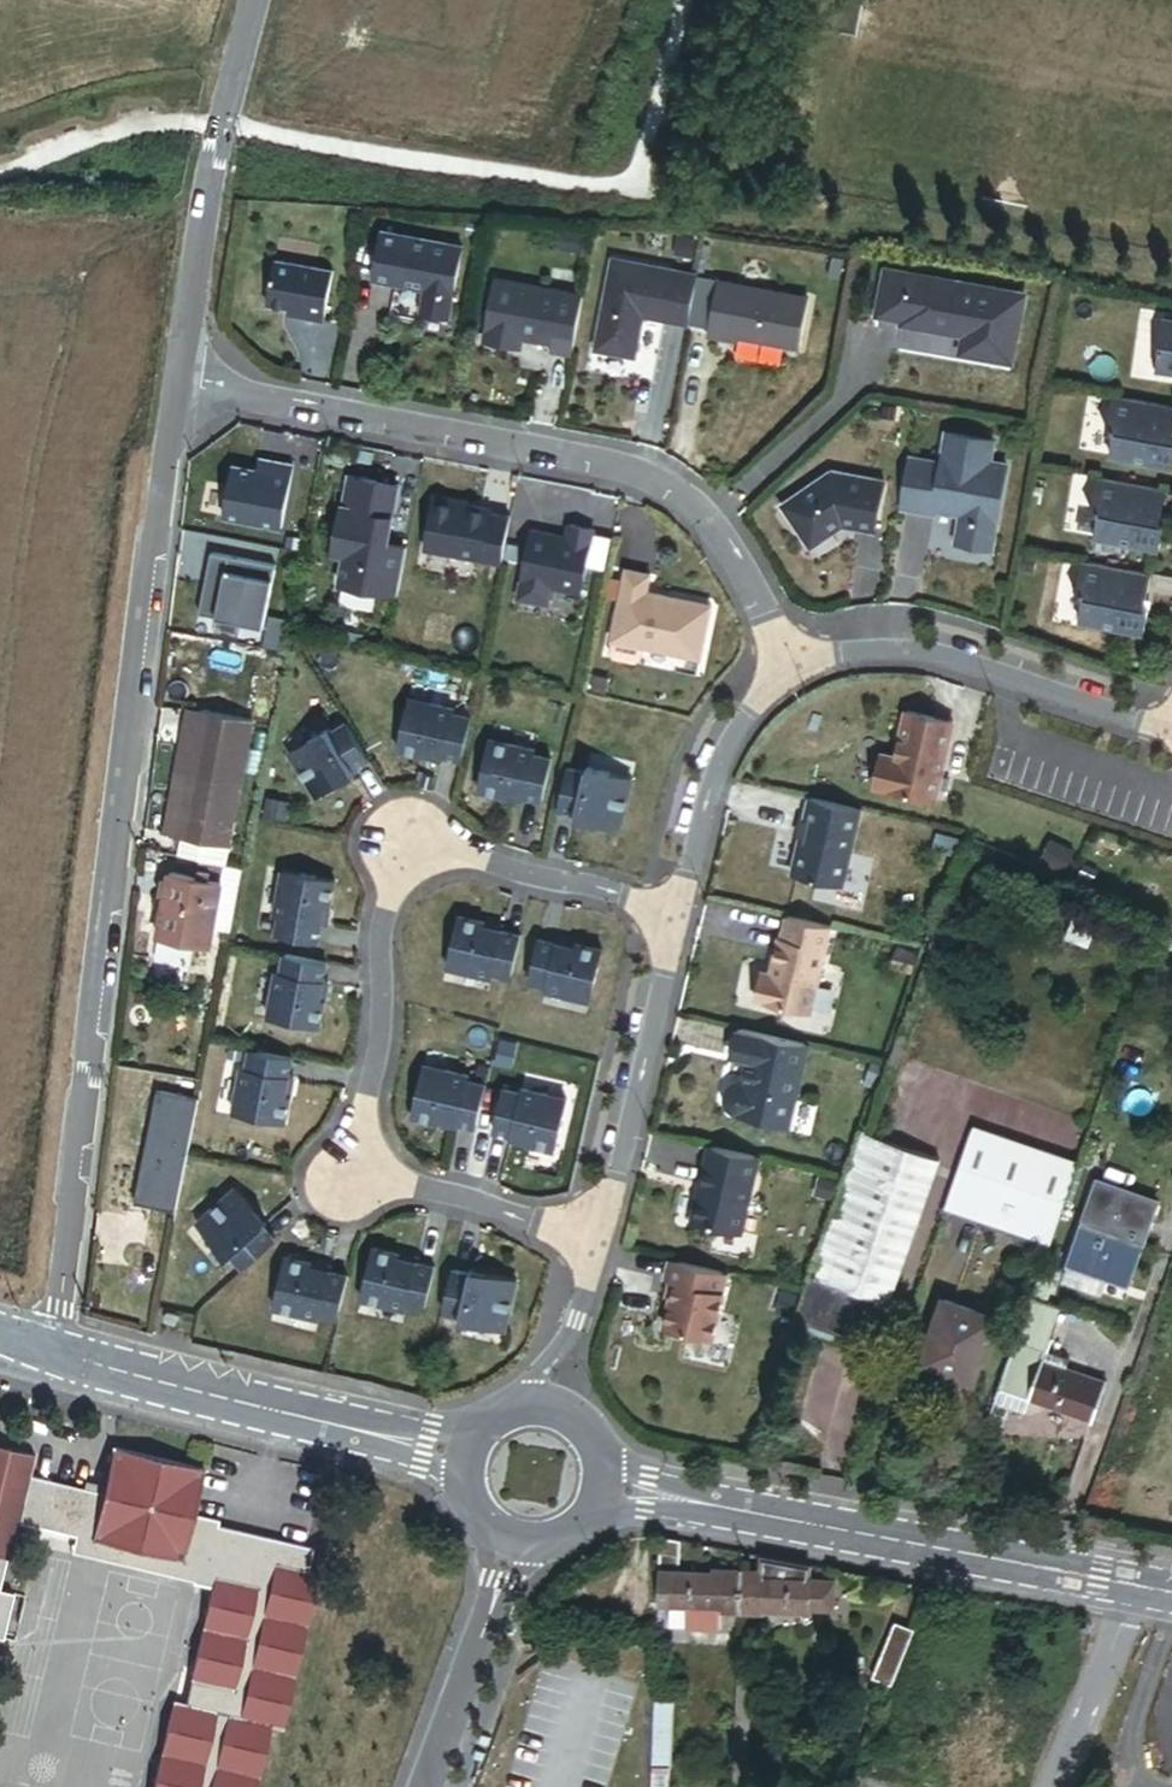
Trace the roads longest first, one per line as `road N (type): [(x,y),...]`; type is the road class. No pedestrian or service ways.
road 1 (unclassified): [(181,384),(54,1352)]
road 2 (residential): [(602,1244),(351,1169),(383,1021),(379,946),(402,838),(678,920)]
road 3 (residential): [(181,384),(627,472),(700,506),(743,560),(786,666)]
road 4 (tertiary): [(604,1487),(1171,1596)]
road 5 (tertiary): [(54,1352),(462,1458)]
road 6 (residential): [(1171,736),(1002,677),(887,658),(786,666)]
road 7 (unclassified): [(255,0),(218,152),(181,384)]
road 8 (residential): [(678,920),(602,1244)]
road 9 (residential): [(786,666),(718,766),(678,920)]
road 10 (residential): [(602,1244),(553,1403)]
road 11 (residential): [(483,1632),(433,1786)]

